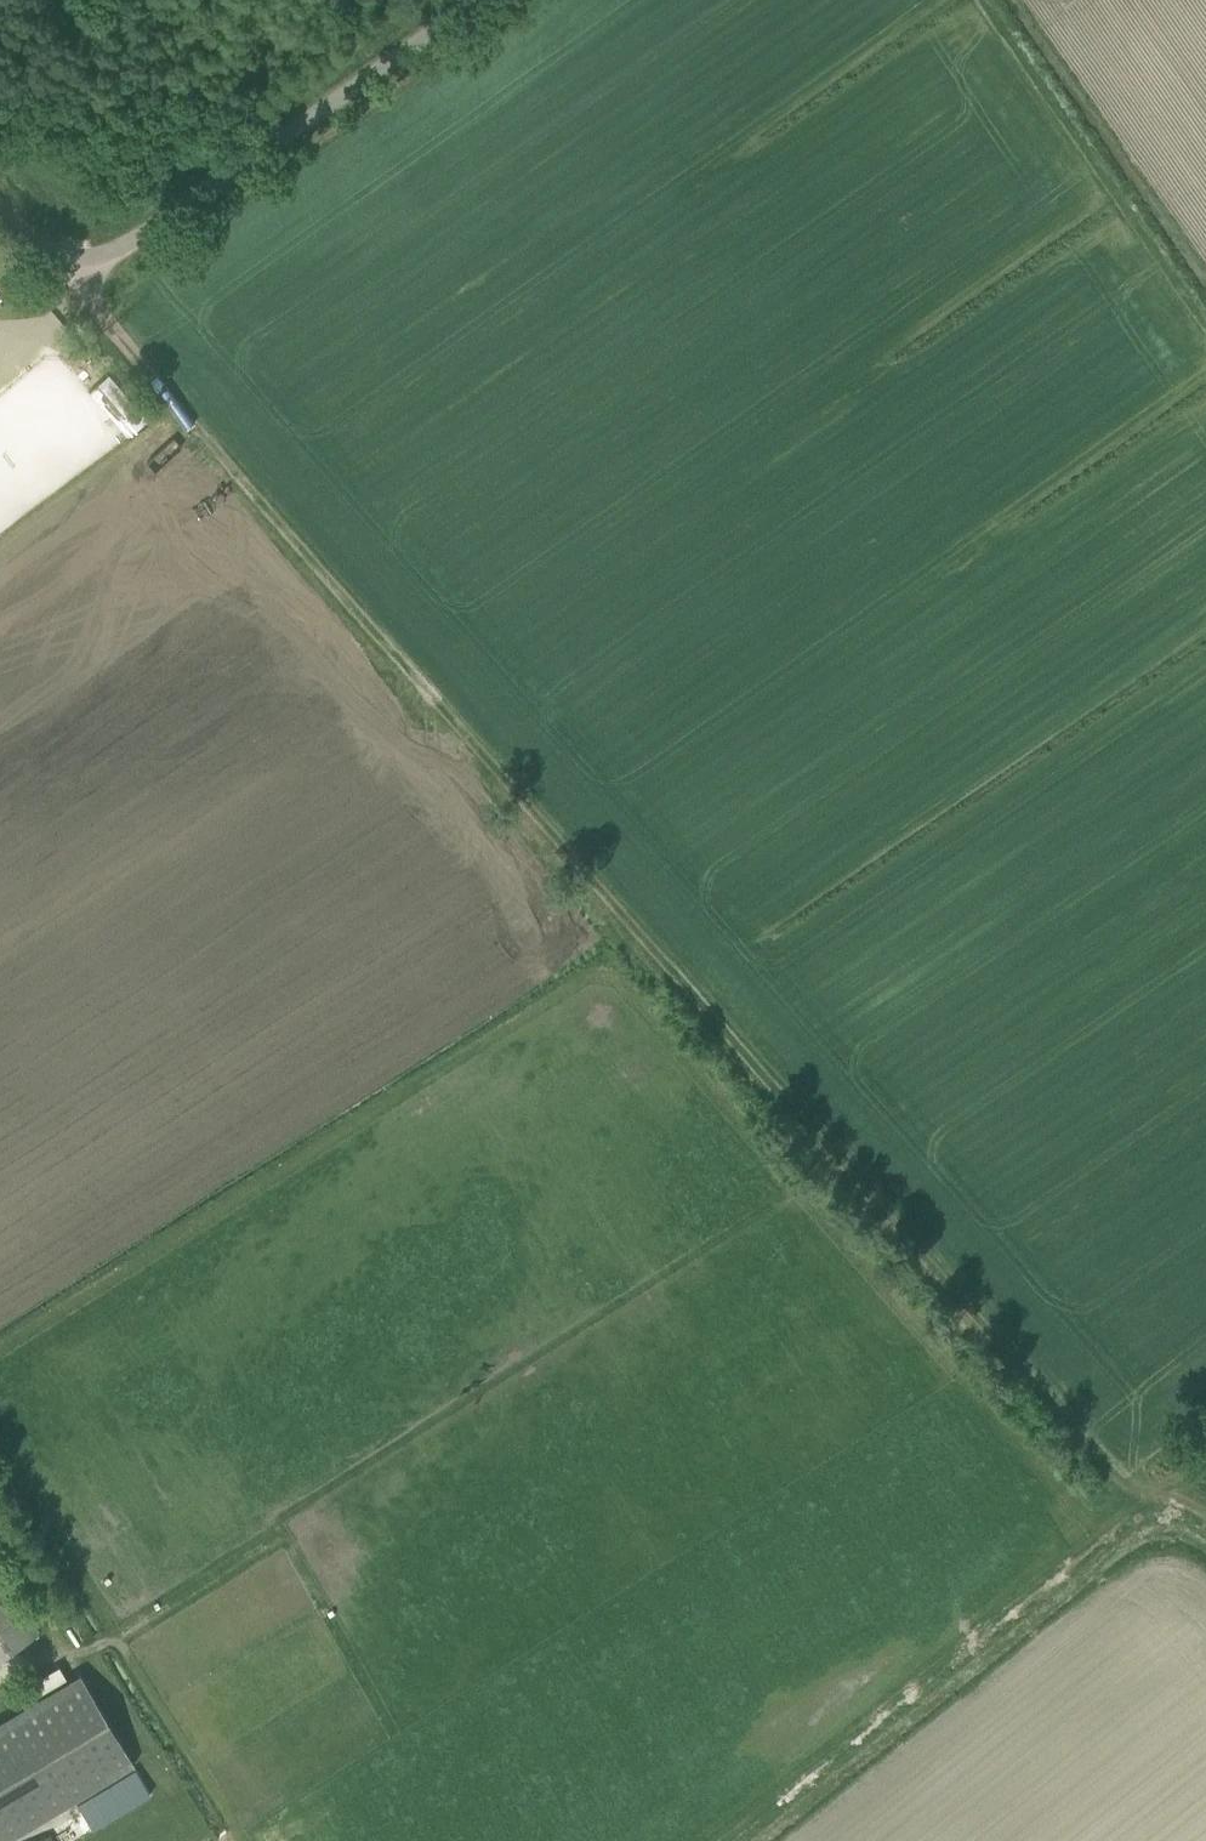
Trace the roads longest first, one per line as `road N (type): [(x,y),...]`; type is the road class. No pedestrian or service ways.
road 1 (track): [(729,1840),(1205,1454)]
road 2 (unclassified): [(0,193),(52,252),(89,270),(479,0)]
road 3 (track): [(1205,319),(990,0)]

